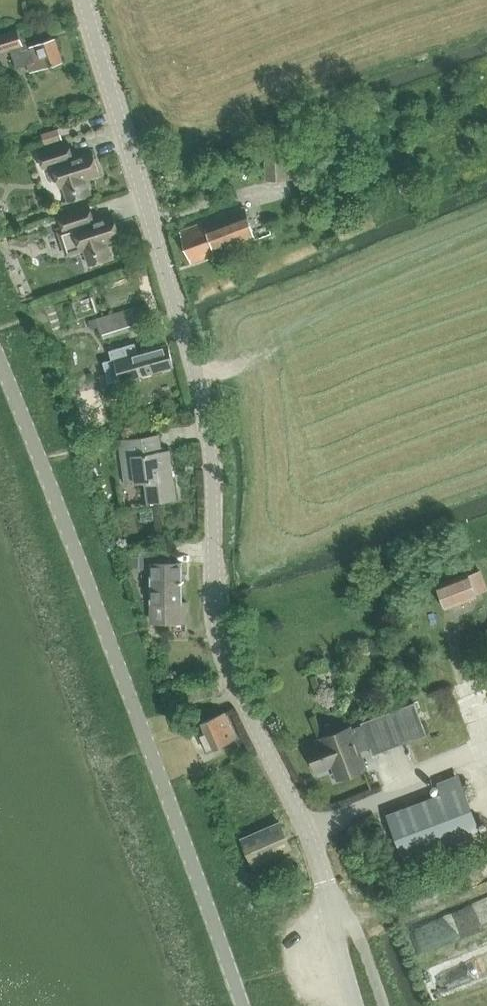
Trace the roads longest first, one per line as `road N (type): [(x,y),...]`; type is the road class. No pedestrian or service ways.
road 1 (tertiary): [(354,1005),(305,826),(222,663),(213,476),(197,372),(85,0)]
road 2 (unclassified): [(0,356),(242,1005)]
road 3 (track): [(486,230),(287,314),(239,362),(197,372)]
road 4 (track): [(486,756),(484,748),(305,826)]

